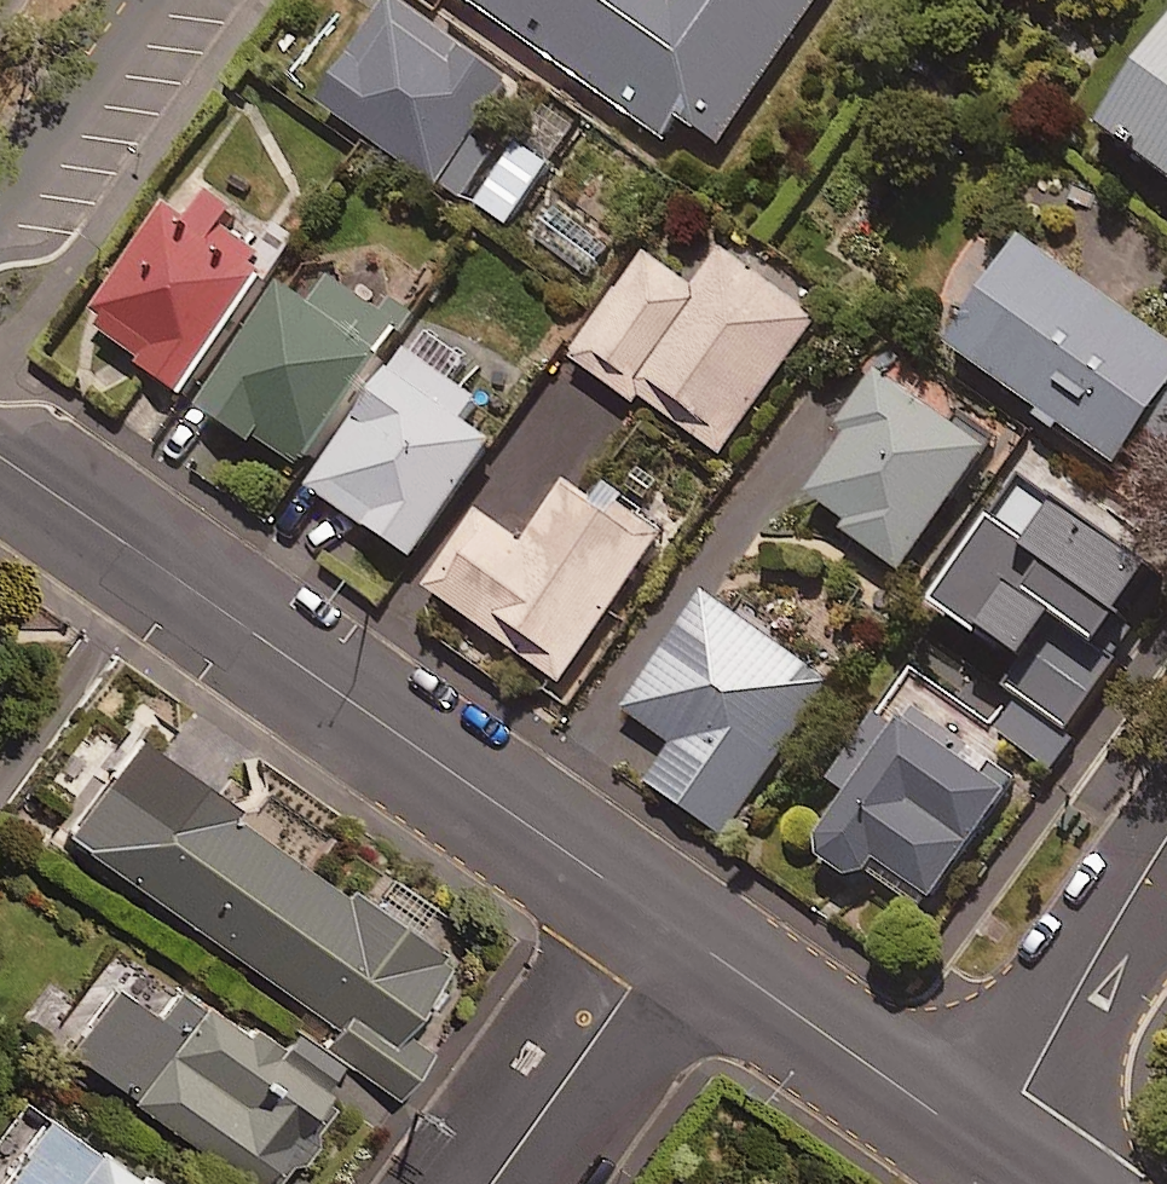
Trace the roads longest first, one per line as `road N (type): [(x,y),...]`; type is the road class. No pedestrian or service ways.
road 1 (tertiary): [(0,462),(668,935)]
road 2 (tertiary): [(668,935),(979,1147)]
road 3 (residential): [(1166,838),(979,1147)]
road 4 (residential): [(493,1183),(668,935)]
road 5 (residential): [(168,0),(0,235)]

